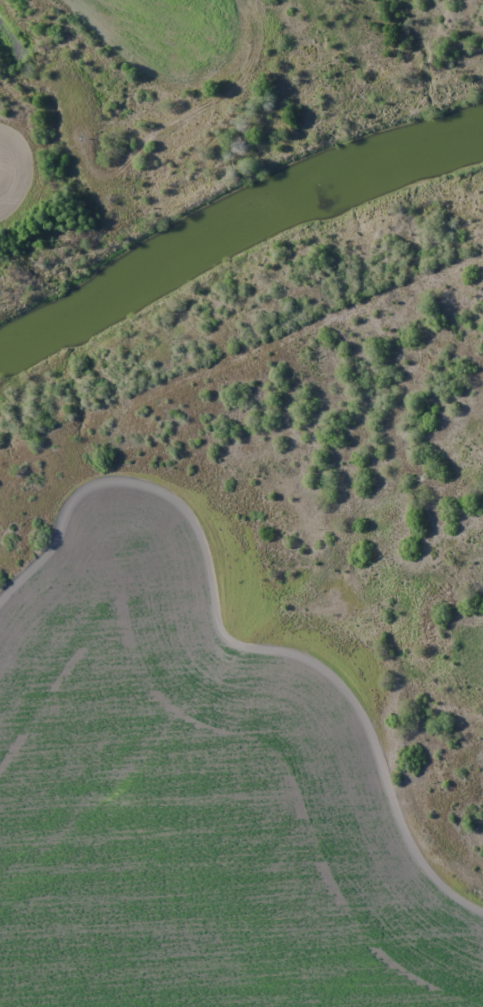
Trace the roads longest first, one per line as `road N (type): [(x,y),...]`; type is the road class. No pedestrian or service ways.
road 1 (track): [(90,168),(110,173),(130,162),(223,91),(252,55),(247,0)]

